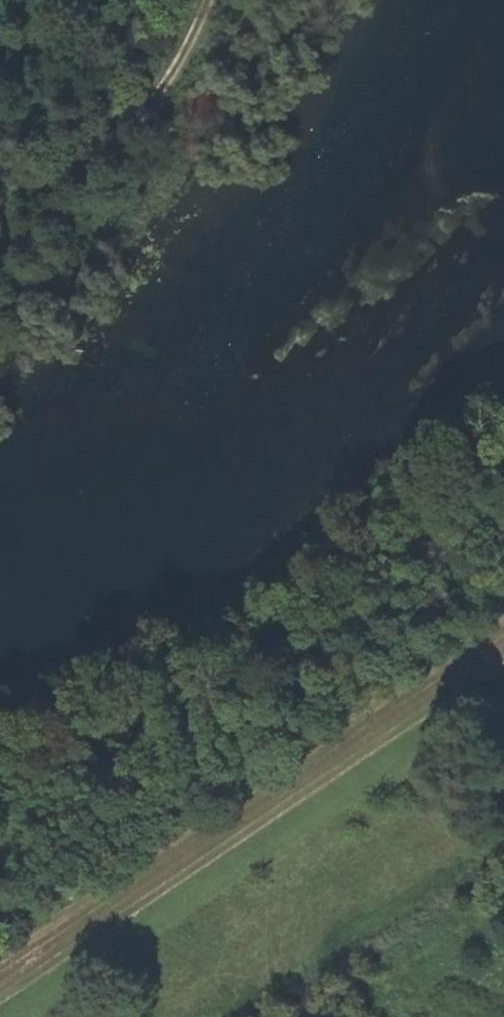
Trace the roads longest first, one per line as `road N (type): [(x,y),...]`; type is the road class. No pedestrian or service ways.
road 1 (track): [(0,1009),(503,675)]
road 2 (track): [(202,0),(175,64),(65,191),(0,229)]

